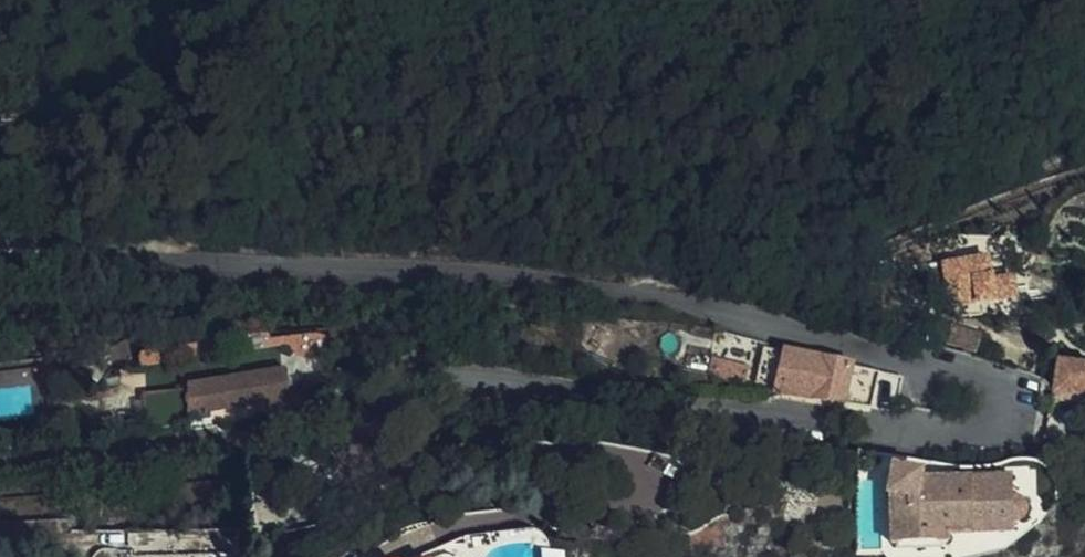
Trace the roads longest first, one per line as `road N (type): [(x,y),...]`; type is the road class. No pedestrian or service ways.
road 1 (tertiary): [(0,262),(554,284),(828,339),(952,373),(999,394),(1006,420),(995,439),(963,446),(425,381),(253,439),(0,465)]

